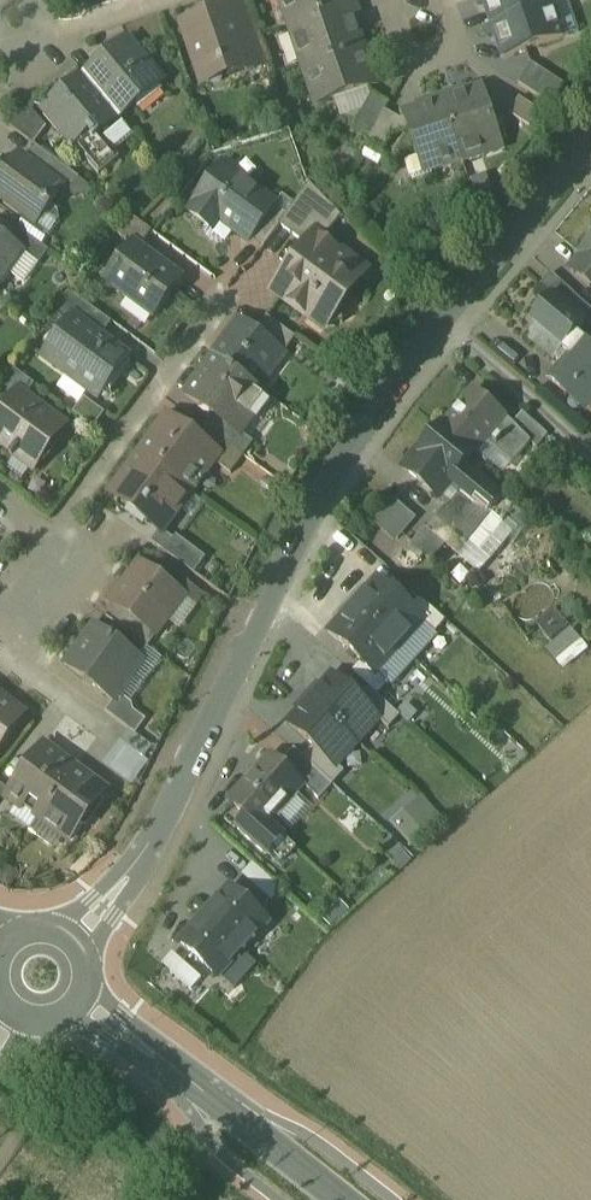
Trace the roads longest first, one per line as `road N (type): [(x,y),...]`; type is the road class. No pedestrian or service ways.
road 1 (tertiary): [(78,938),(144,865),(352,448),(590,142)]
road 2 (tertiary): [(339,1199),(89,1000)]
road 3 (residential): [(0,623),(34,651),(132,537),(79,503)]
road 4 (residential): [(79,503),(211,323)]
road 5 (track): [(590,454),(445,321)]
road 6 (residential): [(386,0),(408,62),(454,45),(438,0)]

